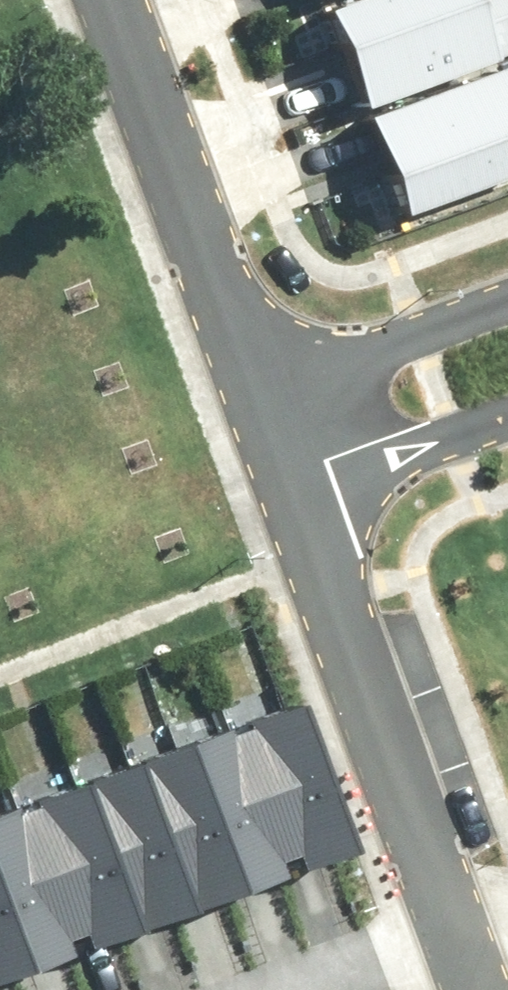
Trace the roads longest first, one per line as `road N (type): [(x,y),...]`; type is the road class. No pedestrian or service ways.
road 1 (residential): [(464,944),(306,508)]
road 2 (residential): [(264,393),(122,0)]
road 3 (residential): [(264,393),(507,304)]
road 4 (residential): [(507,431),(306,508)]
road 5 (residential): [(464,944),(343,989)]
road 6 (residential): [(306,508),(264,393)]

